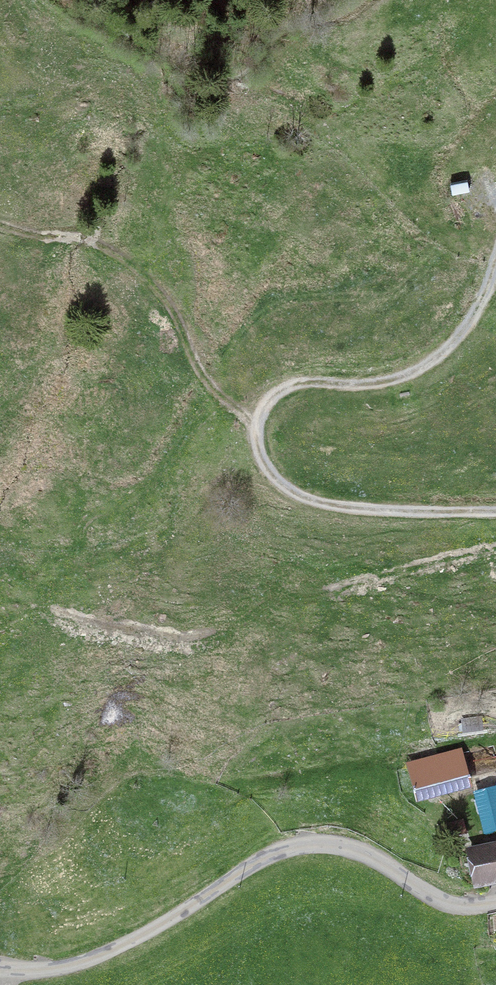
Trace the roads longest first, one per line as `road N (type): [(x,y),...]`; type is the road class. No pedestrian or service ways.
road 1 (track): [(495,260),(478,310),(431,362),(370,383),(289,387),(261,411),(257,433),(272,475),(317,502),(495,511)]
road 2 (track): [(495,903),(448,903),(351,850),(296,847),(97,957),(0,969)]
road 3 (track): [(0,224),(86,237),(124,257),(170,306),(209,383),(258,421)]

